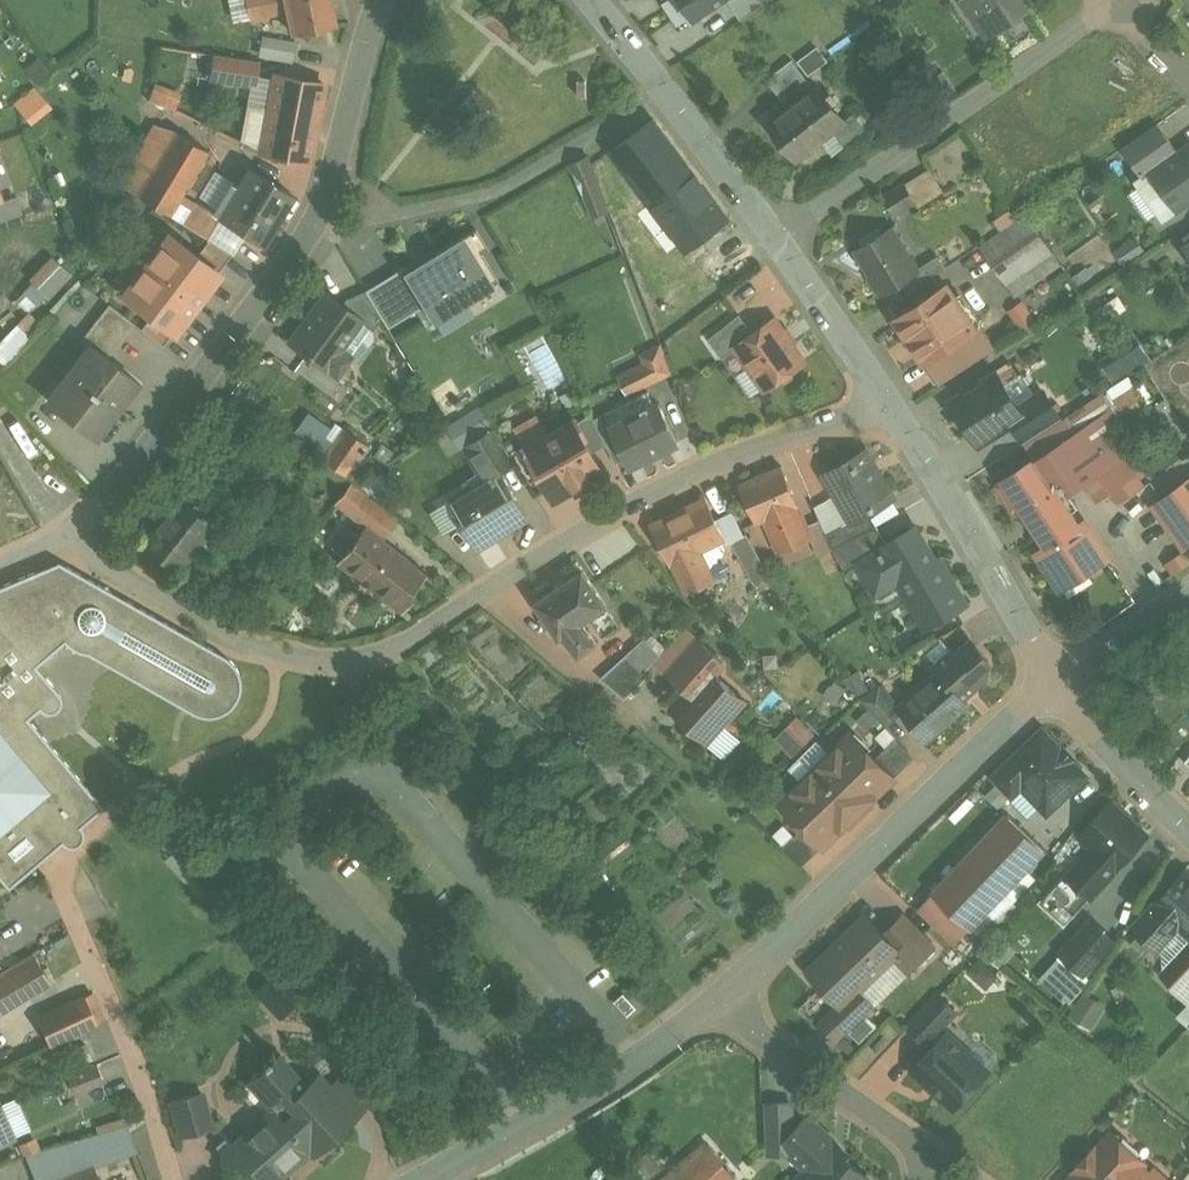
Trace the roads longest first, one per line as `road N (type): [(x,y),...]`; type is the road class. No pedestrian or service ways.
road 1 (tertiary): [(377,0),(326,213),(80,521)]
road 2 (residential): [(481,591),(403,643),(352,659),(217,632),(67,536)]
road 3 (residential): [(1057,679),(720,996)]
road 4 (residential): [(889,404),(731,455),(601,519),(481,591)]
road 5 (residential): [(777,241),(1120,5)]
road 6 (residential): [(720,996),(416,1179)]
road 7 (residential): [(174,1179),(147,1086),(56,863)]
road 8 (residential): [(889,404),(931,459),(1057,679)]
road 9 (residential): [(591,0),(777,241)]
road 10 (residential): [(720,996),(839,1075),(953,1171)]
road 11 (residential): [(481,591),(637,724)]
road 12 (residential): [(777,241),(889,404)]
road 13 (residential): [(1057,679),(1188,826)]
road 14 (residential): [(1188,587),(1057,679)]
road 15 (residential): [(80,521),(43,489),(0,418)]

